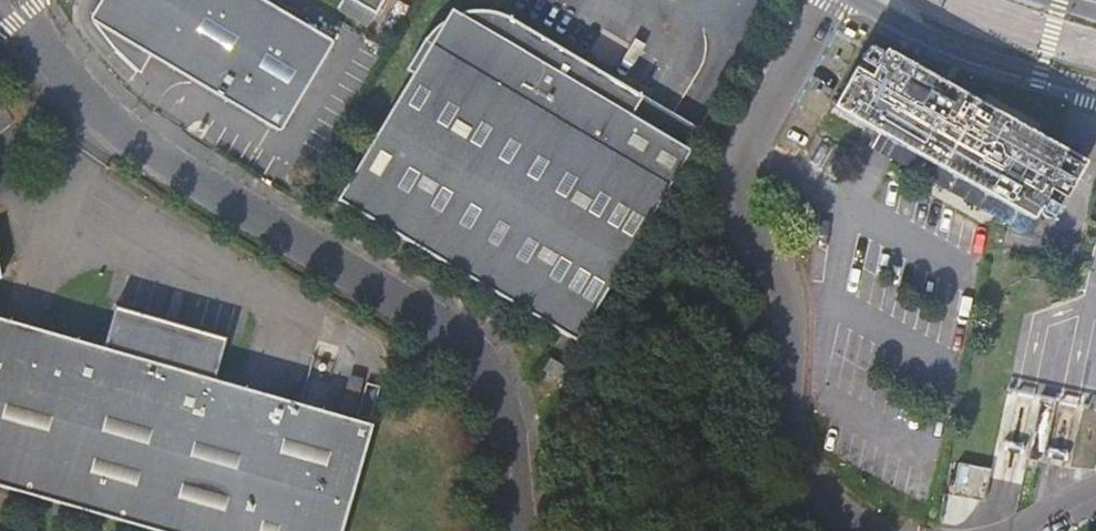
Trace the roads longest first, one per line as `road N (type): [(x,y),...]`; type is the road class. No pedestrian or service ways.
road 1 (residential): [(514,530),(506,431),(470,355),(161,167),(90,109),(40,46)]
road 2 (tertiary): [(869,0),(929,35),(1095,88)]

